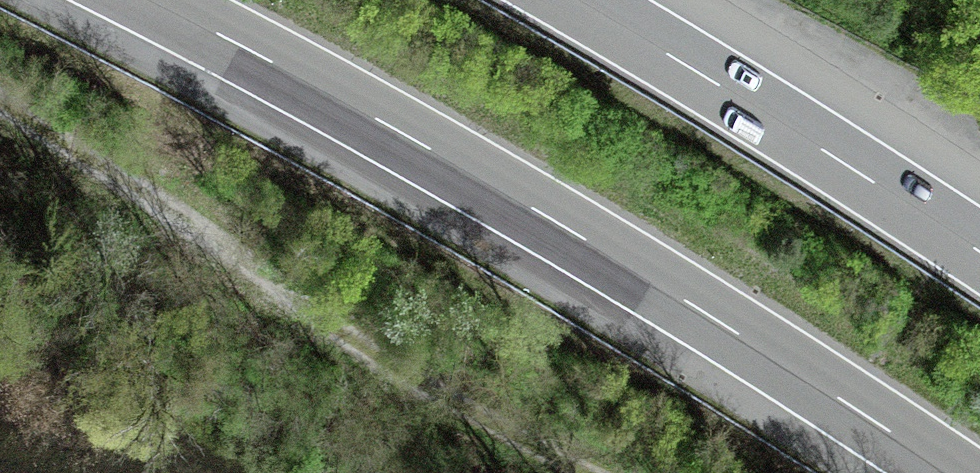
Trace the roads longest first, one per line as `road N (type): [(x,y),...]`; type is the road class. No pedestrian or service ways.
road 1 (motorway): [(151,0),(578,236),(951,472)]
road 2 (track): [(588,472),(466,409),(0,98)]
road 3 (motorway): [(979,252),(574,0)]

